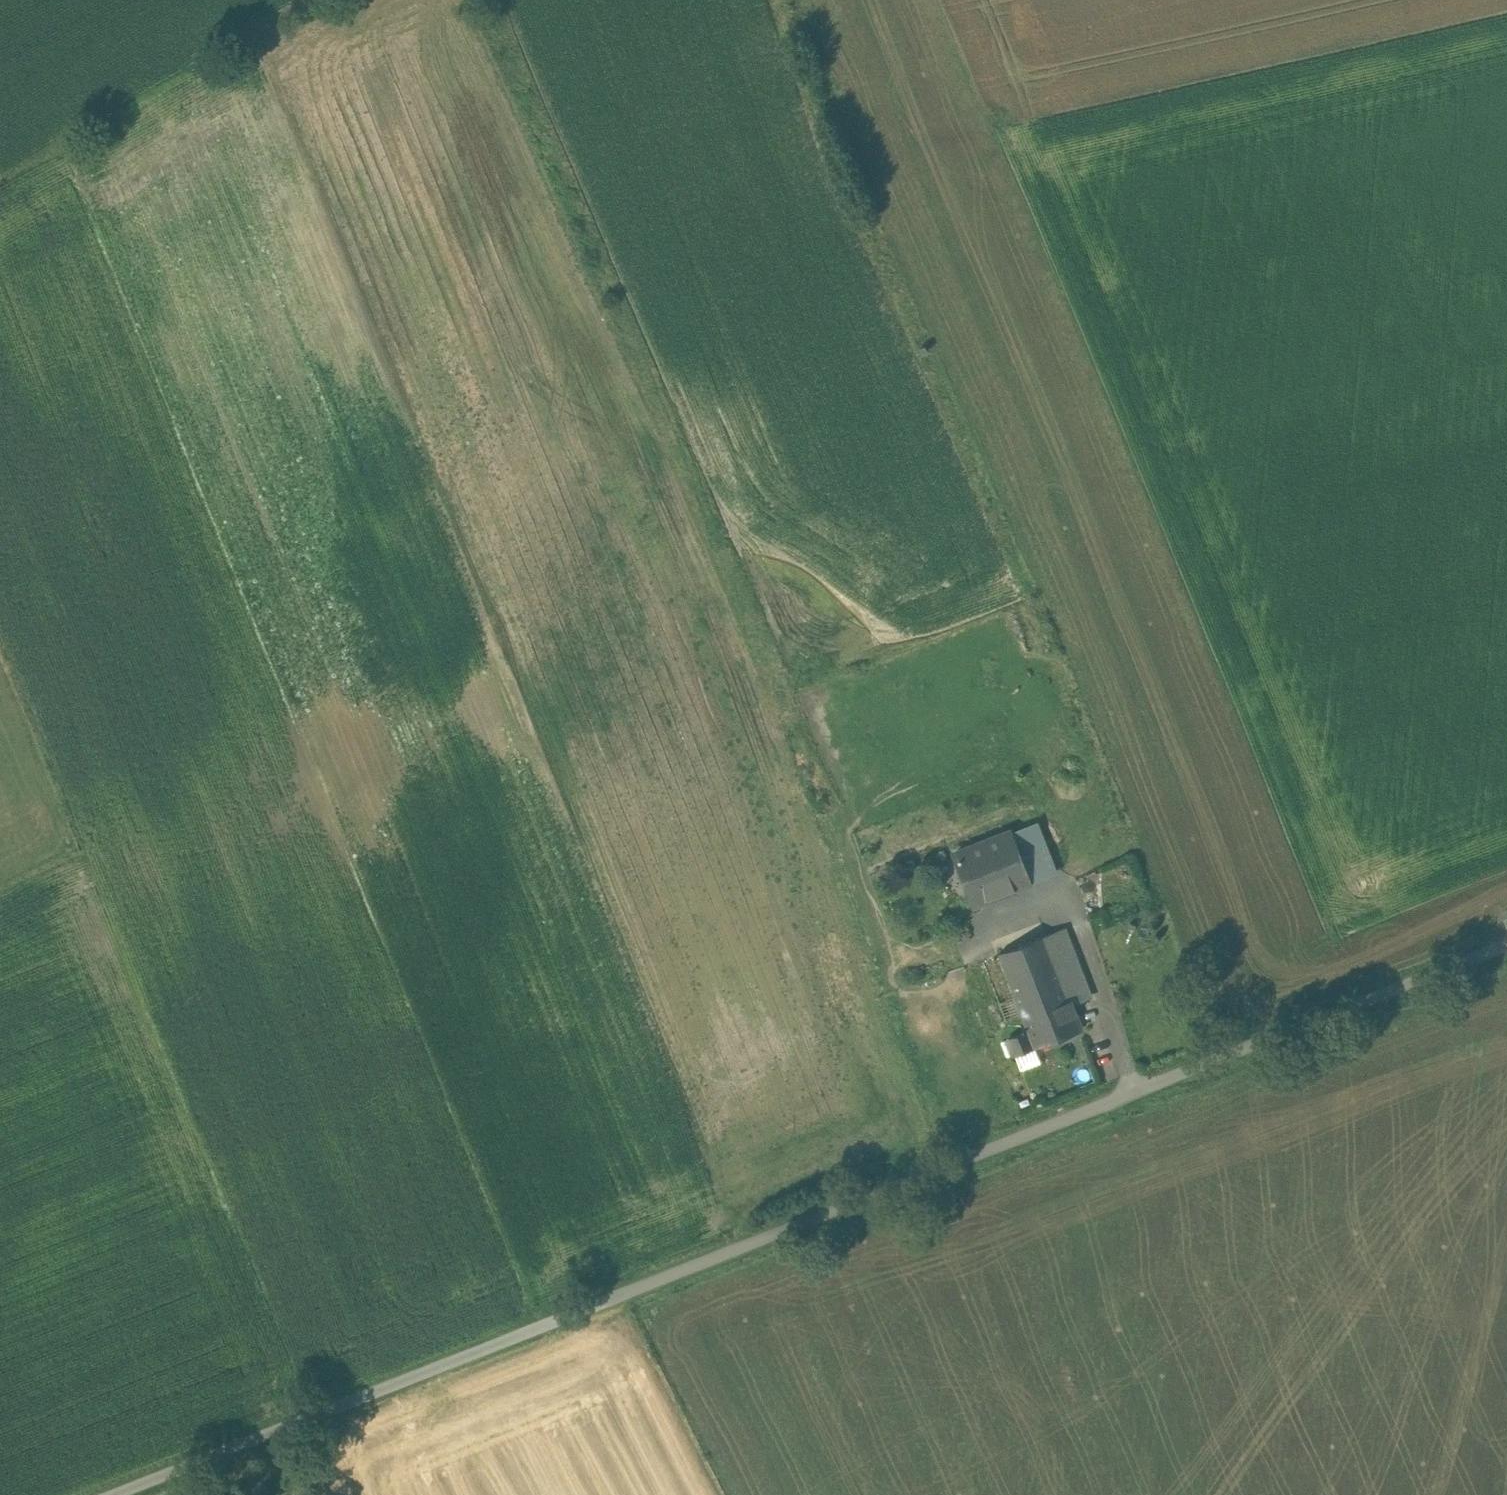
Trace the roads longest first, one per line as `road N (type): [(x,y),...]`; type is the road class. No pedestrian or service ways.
road 1 (unclassified): [(110,1494),(1506,945)]

